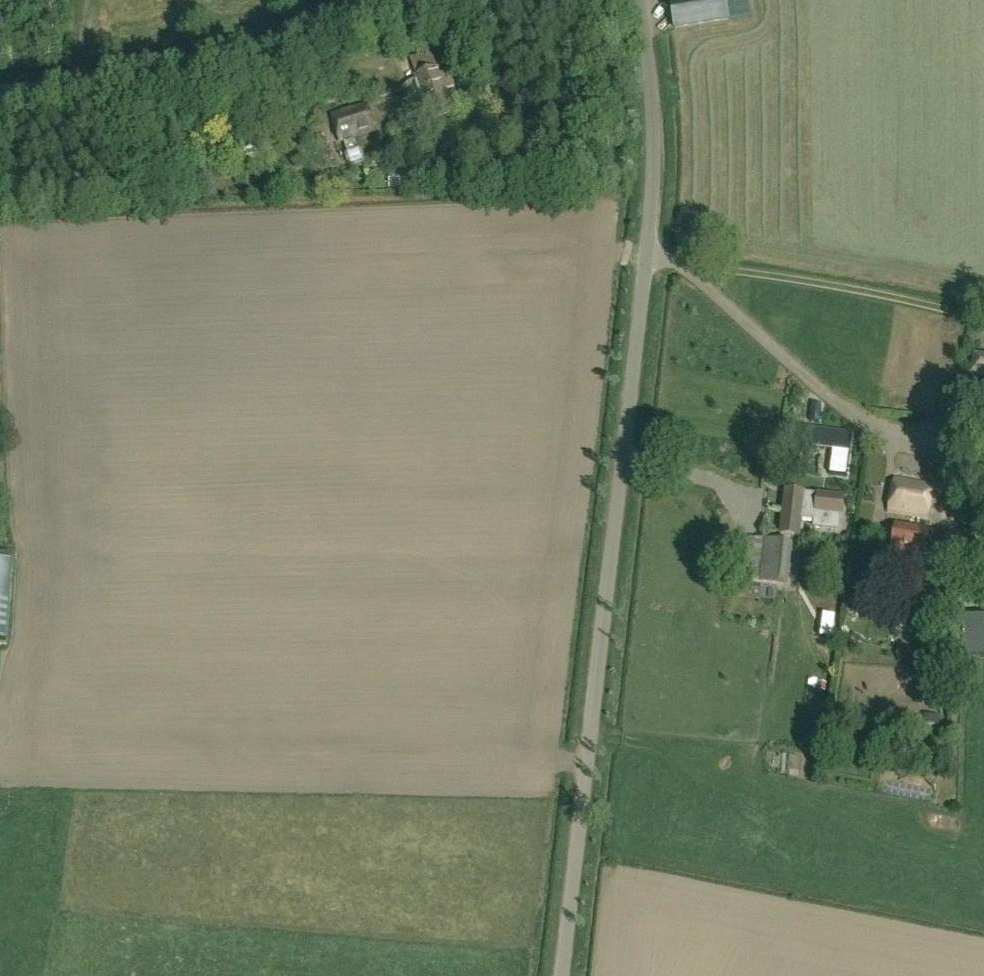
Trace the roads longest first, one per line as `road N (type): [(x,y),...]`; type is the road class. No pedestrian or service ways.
road 1 (unclassified): [(554,975),(653,193),(650,80),(634,0)]
road 2 (unclassified): [(0,94),(42,93),(219,60),(402,0)]

